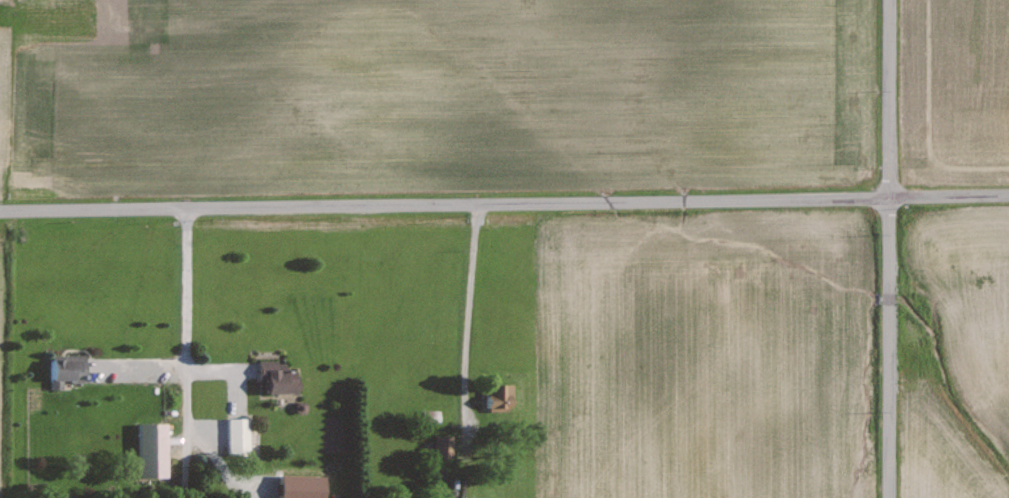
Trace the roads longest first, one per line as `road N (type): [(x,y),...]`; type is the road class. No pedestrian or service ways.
road 1 (tertiary): [(0,210),(1008,195)]
road 2 (tertiary): [(889,497),(888,0)]

